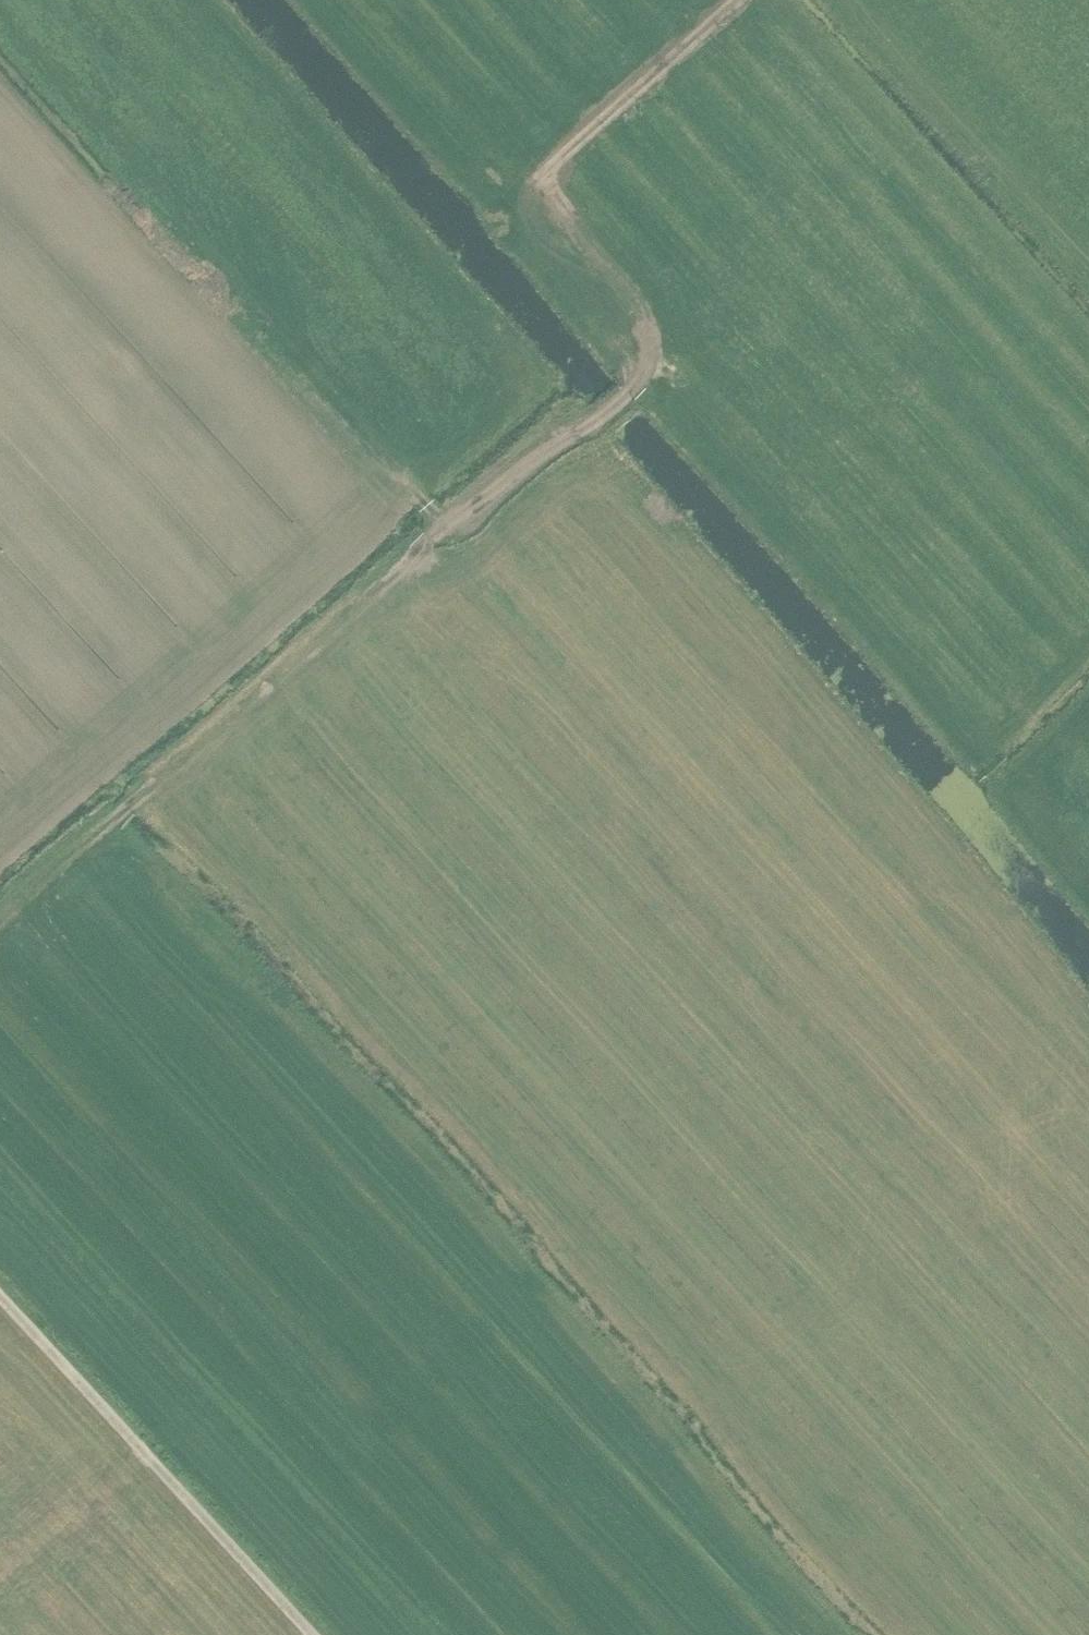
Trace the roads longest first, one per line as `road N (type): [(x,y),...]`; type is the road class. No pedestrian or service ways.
road 1 (track): [(0,1295),(310,1634)]

